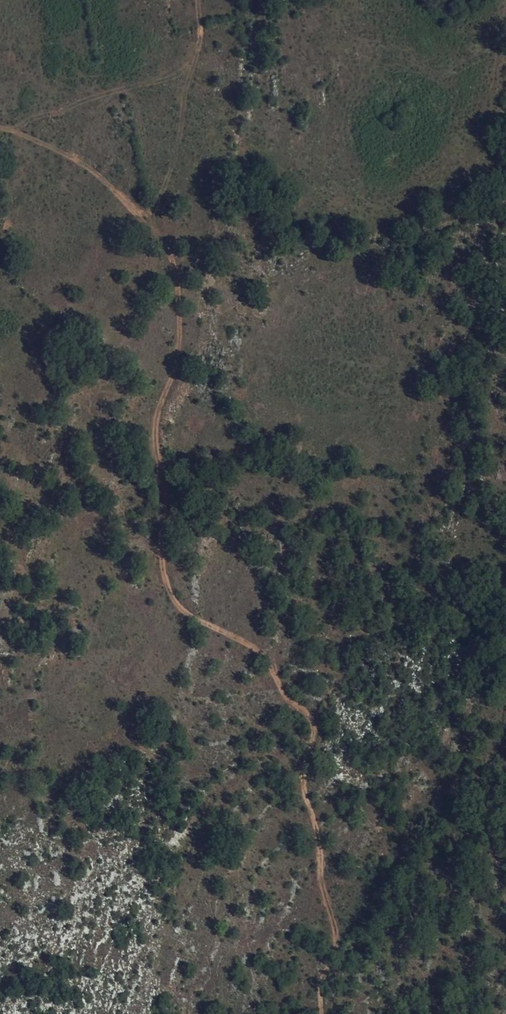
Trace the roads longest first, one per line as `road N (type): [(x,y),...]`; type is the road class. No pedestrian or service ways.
road 1 (track): [(322,1013),(338,945),(305,786),(317,729),(262,654),(178,606),(166,575),(162,542),(170,511),(155,432),(183,347),(173,258),(144,213),(60,150),(0,130)]

